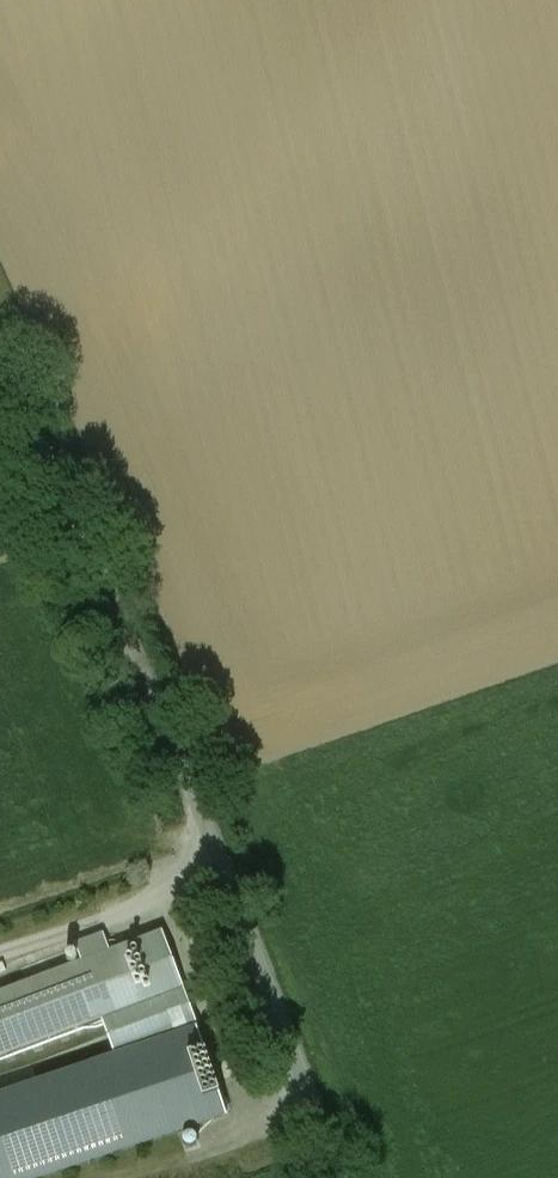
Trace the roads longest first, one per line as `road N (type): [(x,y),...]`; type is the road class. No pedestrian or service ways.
road 1 (unclassified): [(0,358),(339,1177)]

